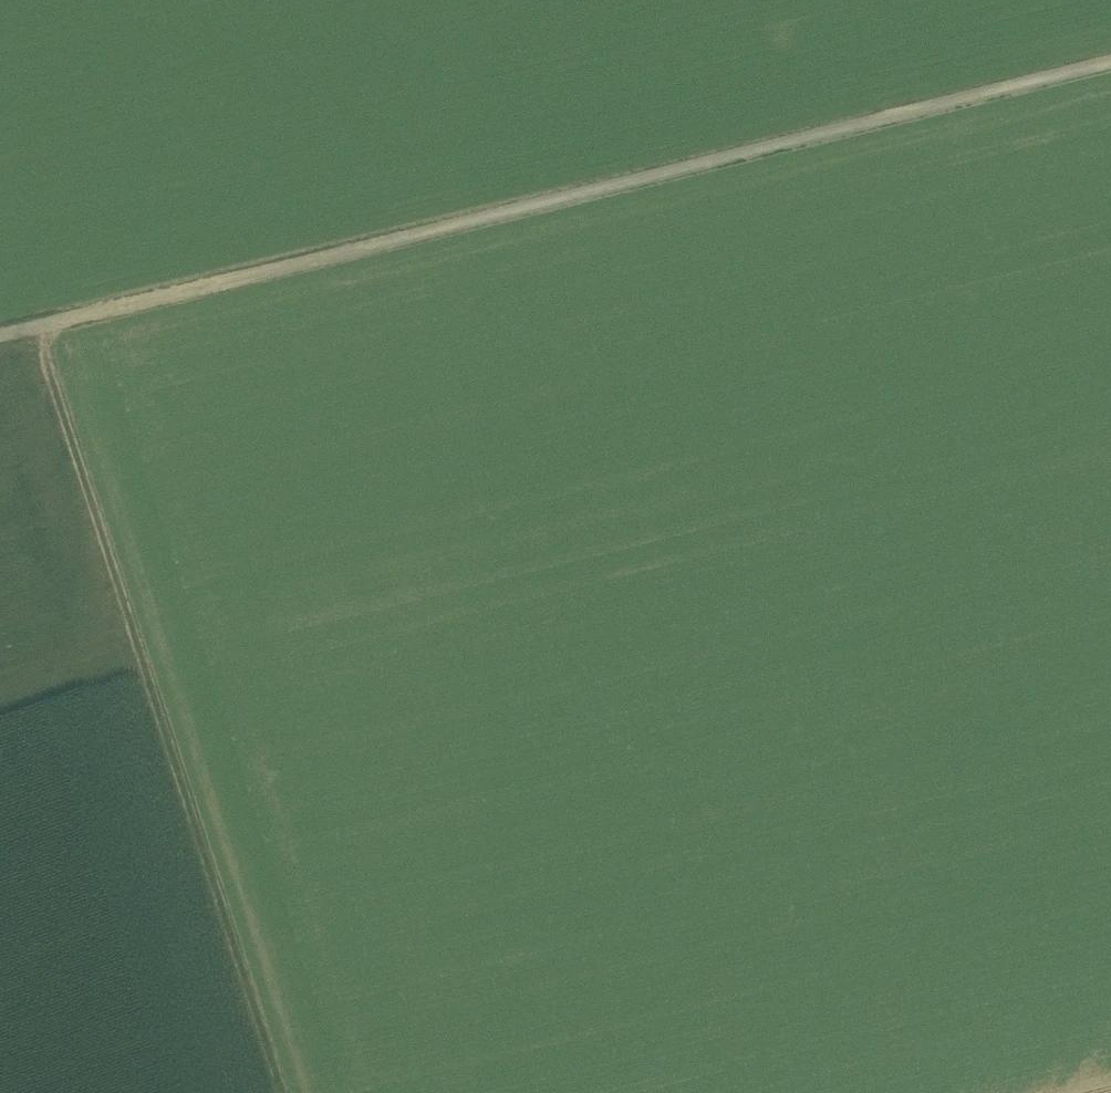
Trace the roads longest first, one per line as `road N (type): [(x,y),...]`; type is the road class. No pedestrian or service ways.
road 1 (track): [(281,1092),(35,325)]

